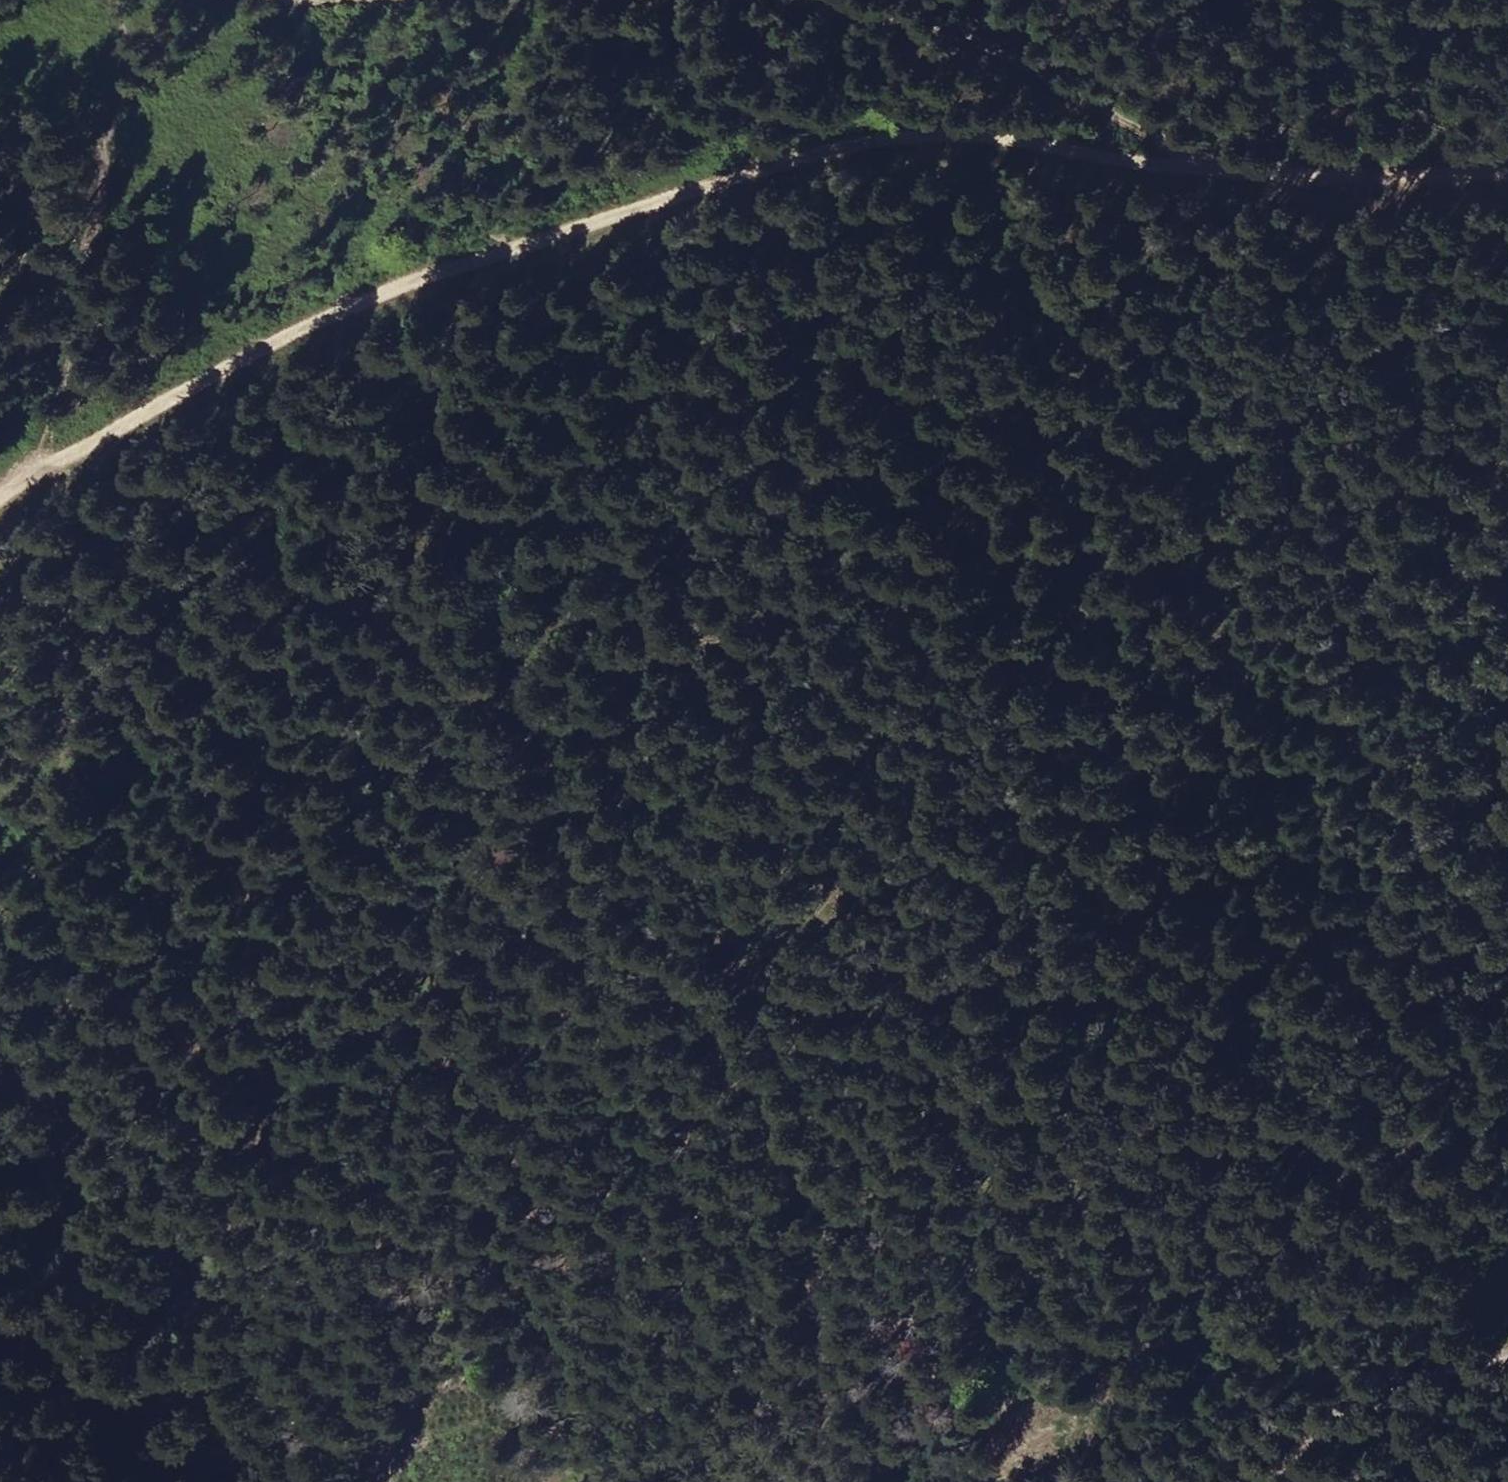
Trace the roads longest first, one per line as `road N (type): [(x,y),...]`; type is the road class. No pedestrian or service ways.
road 1 (track): [(0,477),(249,319),(513,235),(561,233),(731,173),(936,155),(1197,216),(1405,203),(1507,181)]
road 2 (track): [(1303,1481),(1441,1372),(1507,1354)]

